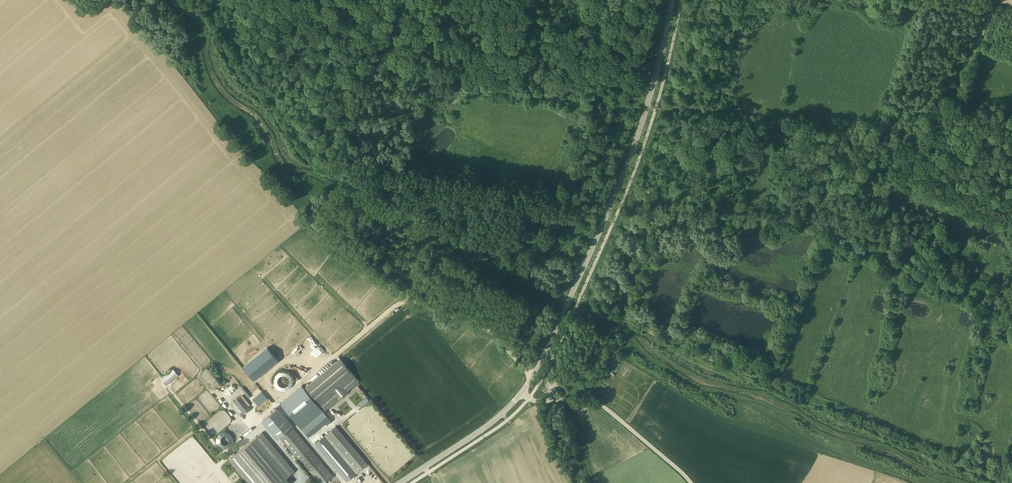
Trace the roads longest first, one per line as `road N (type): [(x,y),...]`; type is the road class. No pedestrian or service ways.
road 1 (tertiary): [(533,376),(635,146),(671,0)]
road 2 (track): [(995,0),(947,117),(901,137),(869,229)]
road 3 (unclassified): [(338,353),(395,306),(415,302),(480,327),(533,376)]
road 4 (unclassified): [(692,482),(601,404),(523,393)]
road 5 (tertiary): [(399,482),(523,393)]
road 6 (track): [(308,223),(415,302)]

